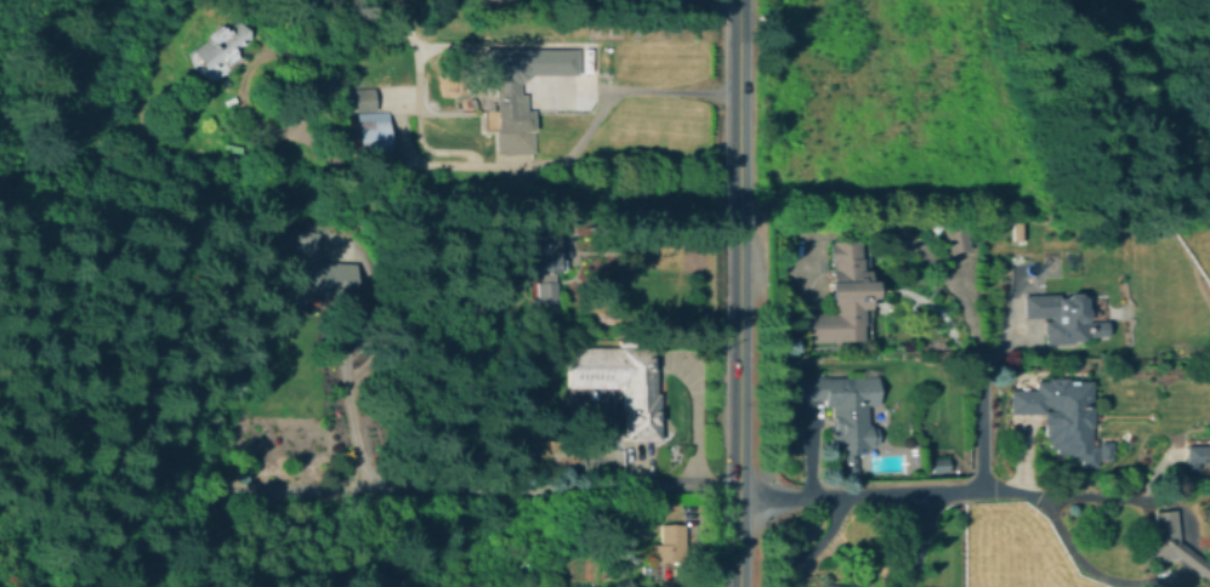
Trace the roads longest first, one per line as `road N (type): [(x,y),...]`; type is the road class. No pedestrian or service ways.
road 1 (secondary): [(738,0),(738,586)]
road 2 (residential): [(1027,326),(987,359),(981,491),(738,492)]

